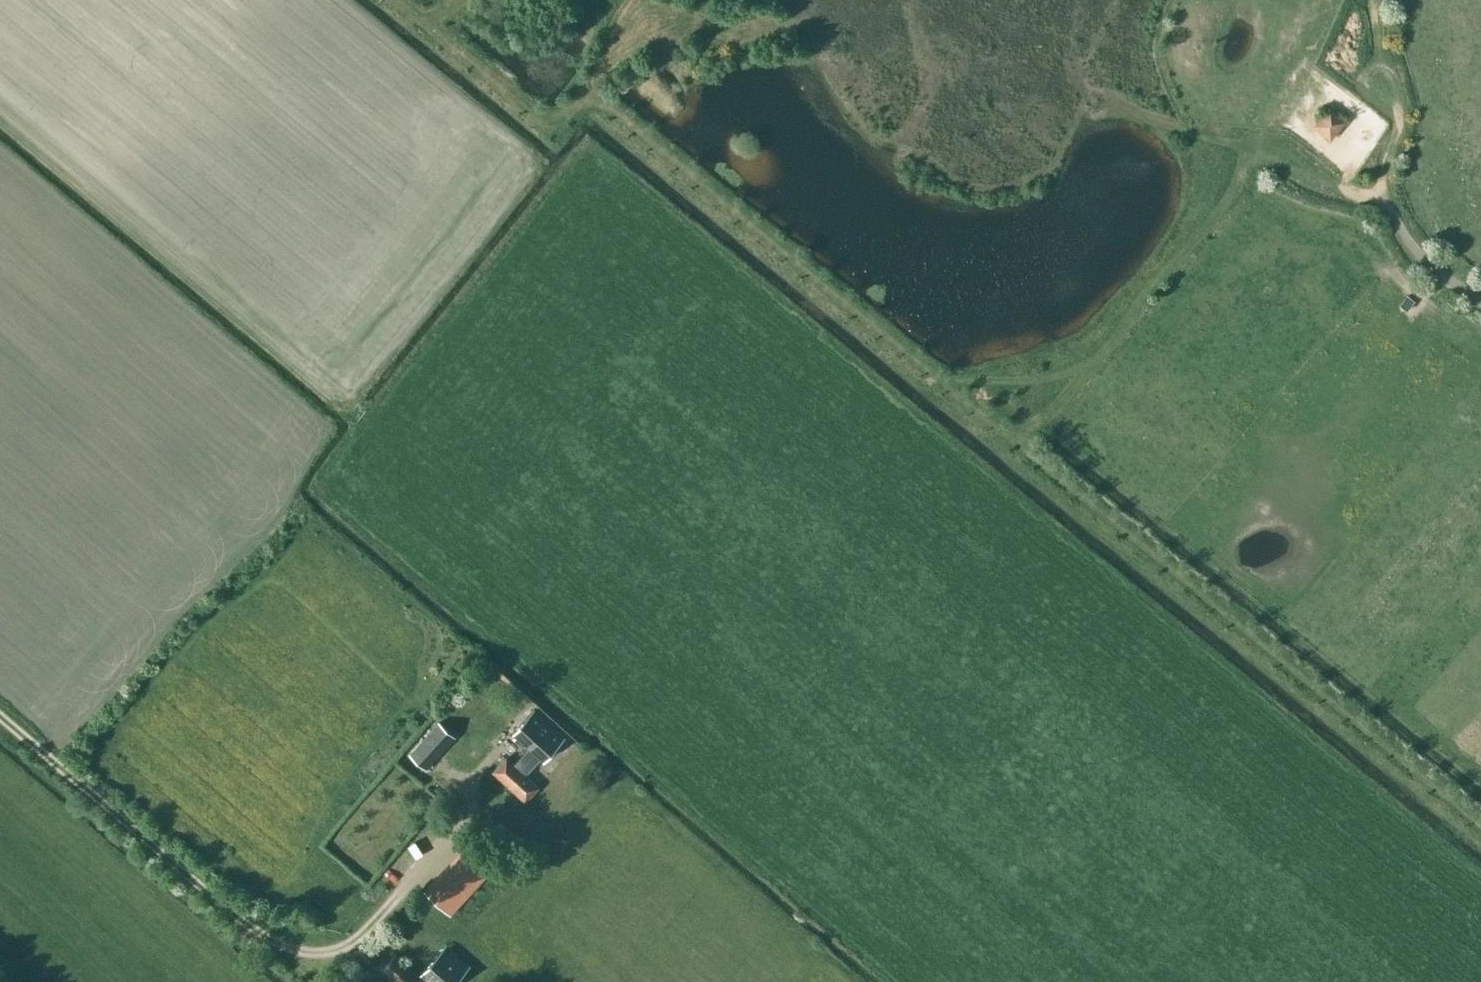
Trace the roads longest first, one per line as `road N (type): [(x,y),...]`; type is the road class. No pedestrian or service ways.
road 1 (track): [(1380,0),(1403,97),(1379,194),(1341,187),(1258,145),(1186,124),(1156,56),(1169,0)]
road 2 (track): [(1379,194),(1426,265),(1480,305)]

